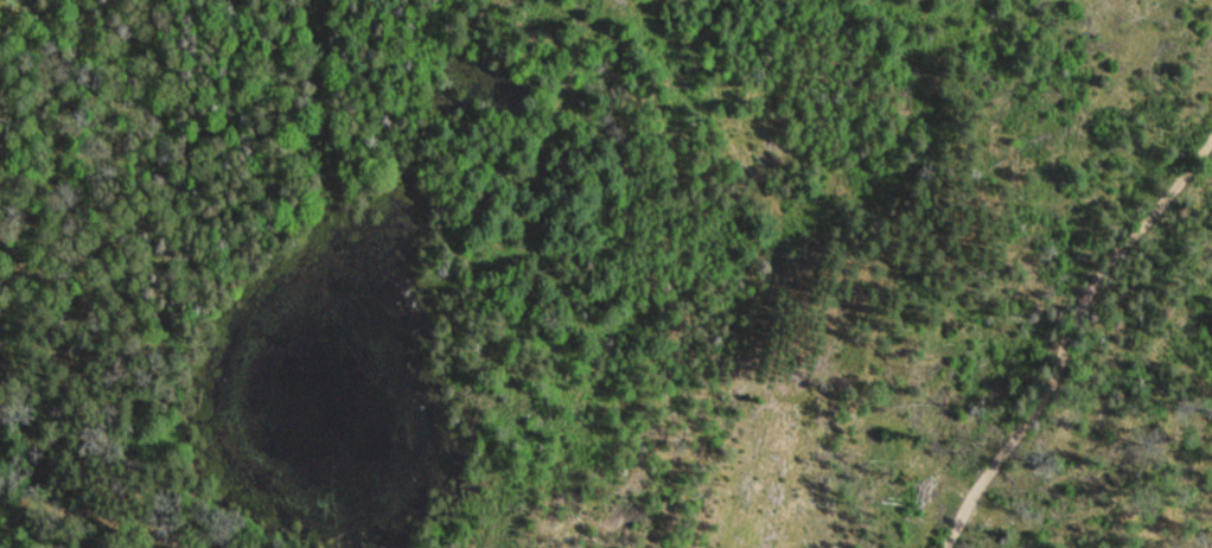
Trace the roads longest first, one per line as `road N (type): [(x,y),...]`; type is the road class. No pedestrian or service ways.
road 1 (residential): [(949,547),(1047,396),(1166,174),(1211,130)]

